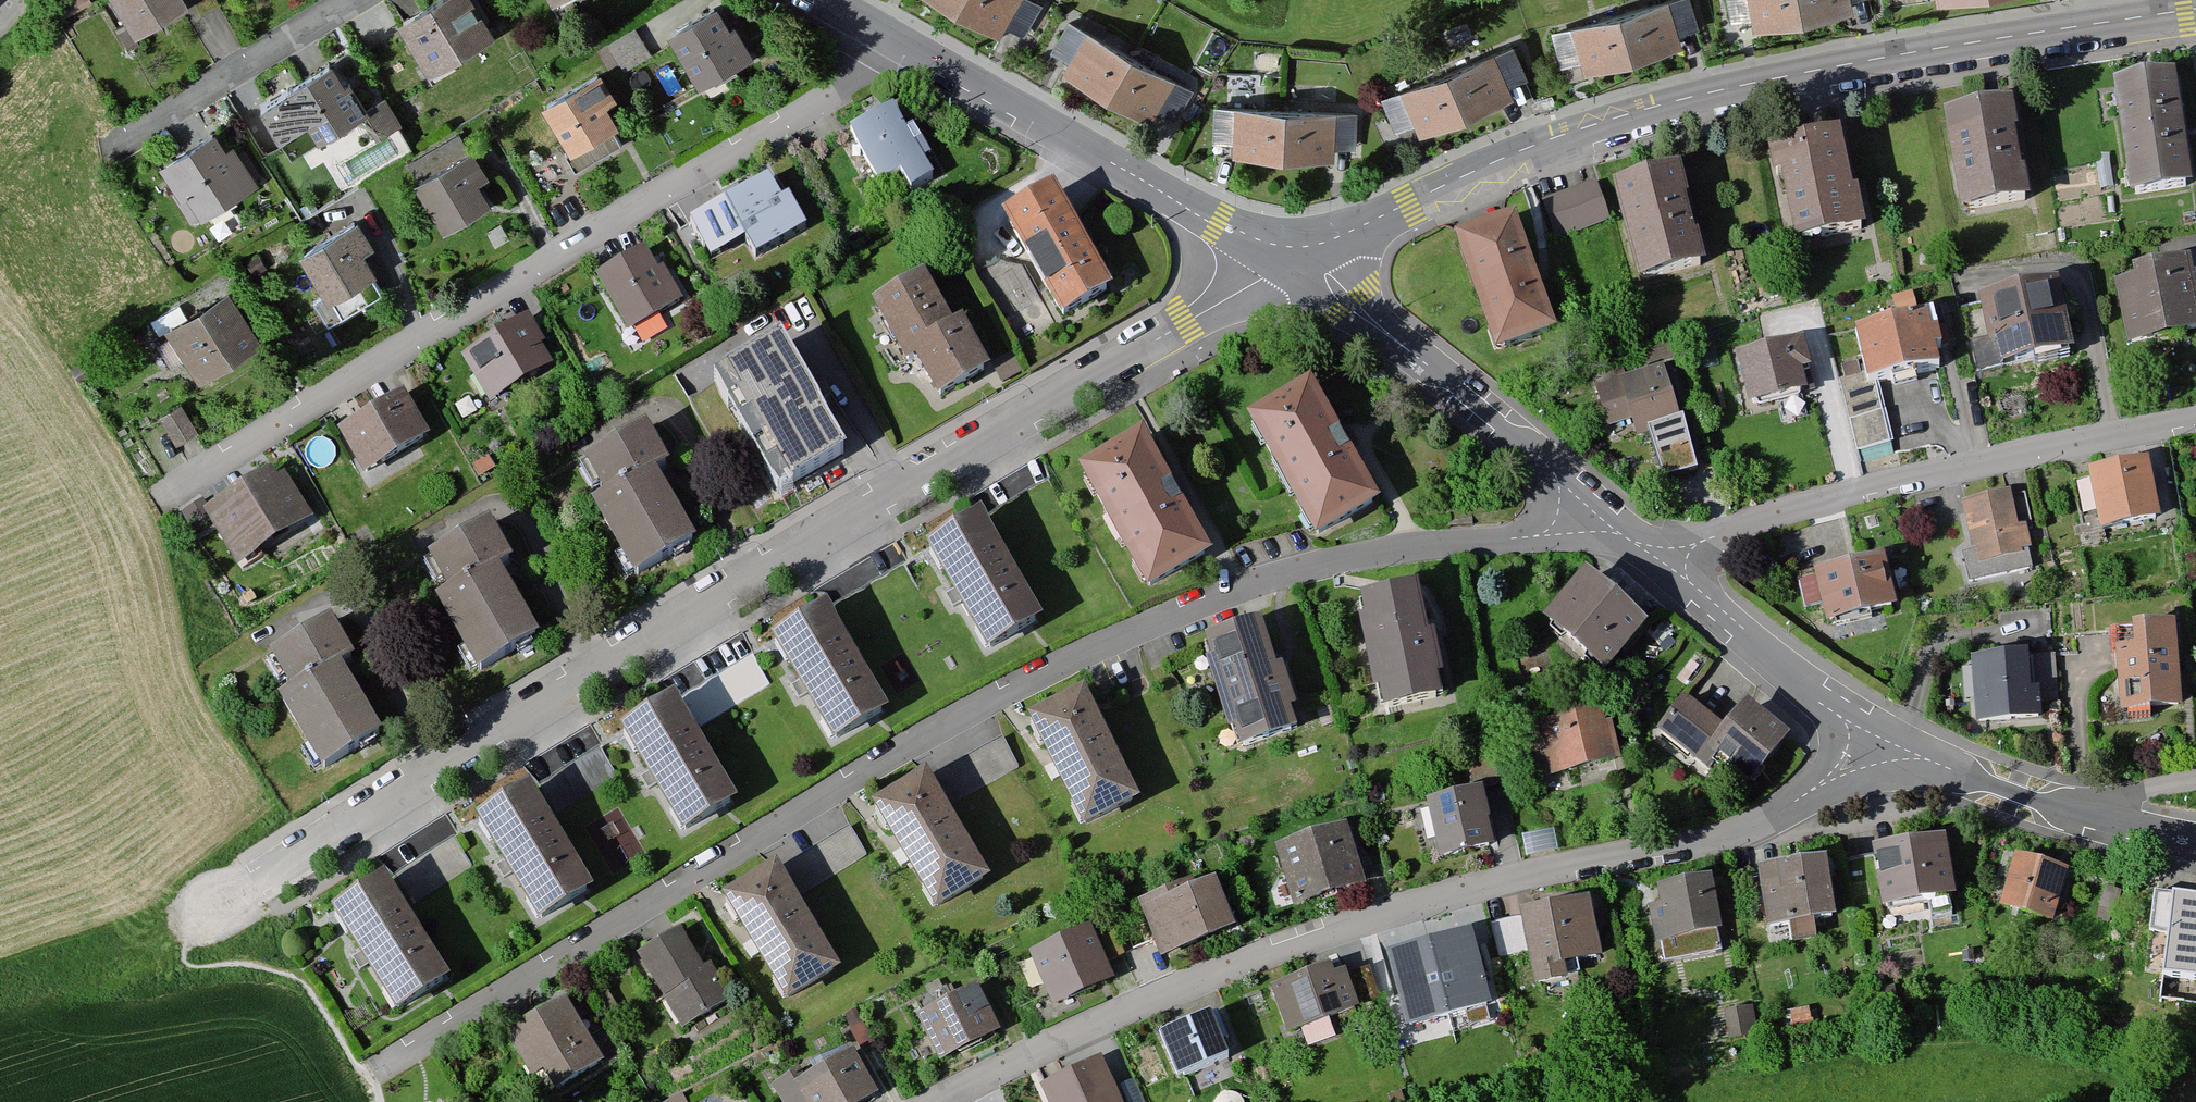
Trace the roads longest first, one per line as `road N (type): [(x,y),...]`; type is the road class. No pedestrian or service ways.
road 1 (residential): [(1589,503),(1553,534),(1448,541),(1322,565),(1135,634),(841,782),(381,1066)]
road 2 (residential): [(1296,255),(744,579),(262,879)]
road 3 (residential): [(1870,726),(1836,780),(1772,821),(1549,864),(1297,937),(1045,1040),(936,1101)]
road 4 (tertiary): [(2195,9),(1847,63),(1696,97),(1489,164),(1296,255)]
road 5 (residential): [(900,50),(221,459)]
road 6 (residential): [(2195,417),(1882,485),(1720,531),(1668,569)]
road 7 (tertiary): [(900,50),(1218,223),(1296,255)]
road 8 (residential): [(1296,255),(1589,503)]
road 9 (residential): [(362,0),(131,139)]
road 10 (residential): [(1668,569),(1749,641),(1870,726)]
road 11 (residential): [(1870,726),(2014,794),(2092,816)]

